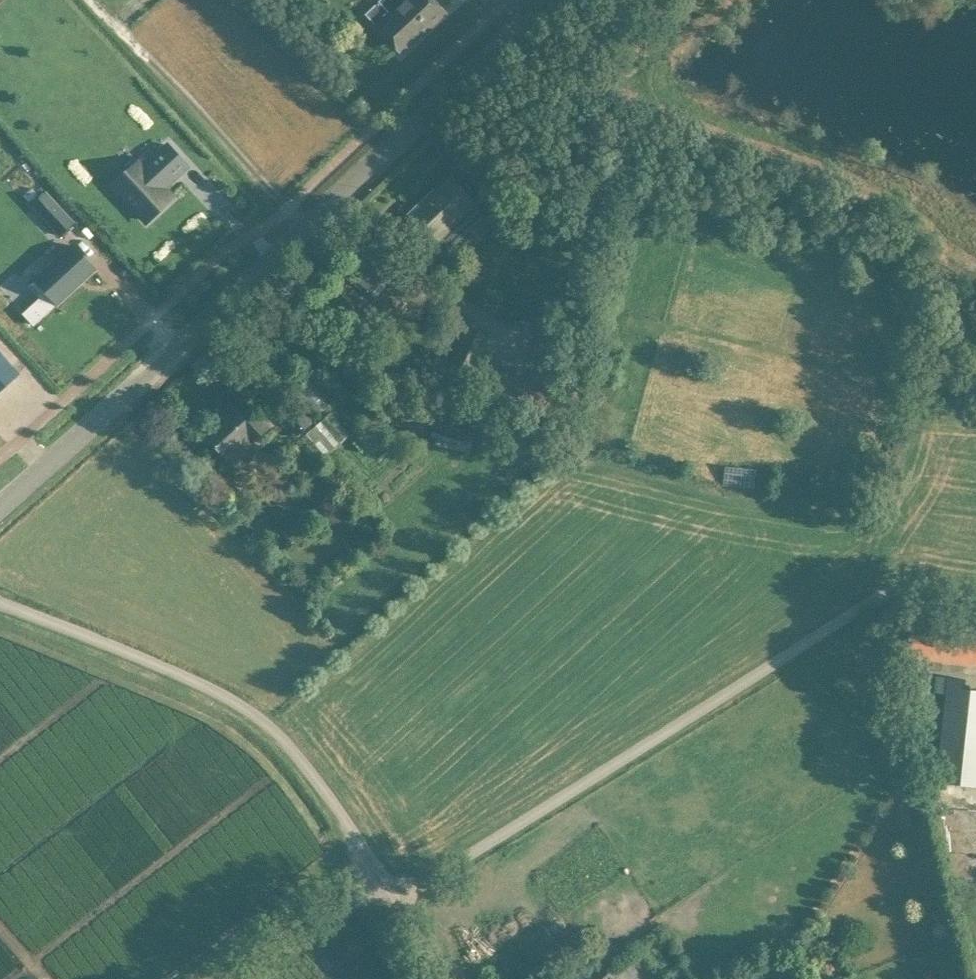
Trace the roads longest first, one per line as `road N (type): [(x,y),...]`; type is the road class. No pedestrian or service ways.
road 1 (tertiary): [(0,506),(553,0)]
road 2 (unclassified): [(400,907),(881,605),(975,599)]
road 3 (unclassified): [(400,907),(302,754),(263,720),(225,695),(0,600)]

